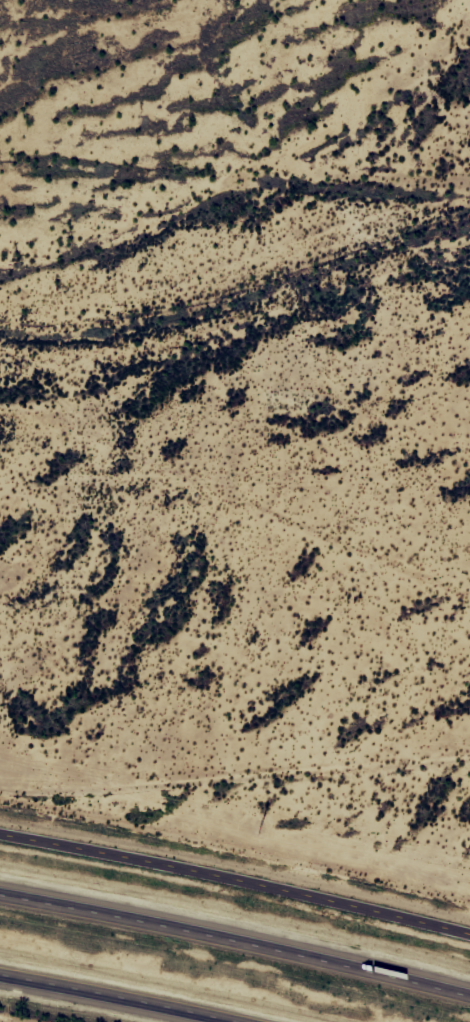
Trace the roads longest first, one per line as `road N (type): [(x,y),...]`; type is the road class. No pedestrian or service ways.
road 1 (motorway): [(469,1004),(0,890)]
road 2 (tertiary): [(469,932),(0,828)]
road 3 (motorway): [(0,980),(230,1021)]

